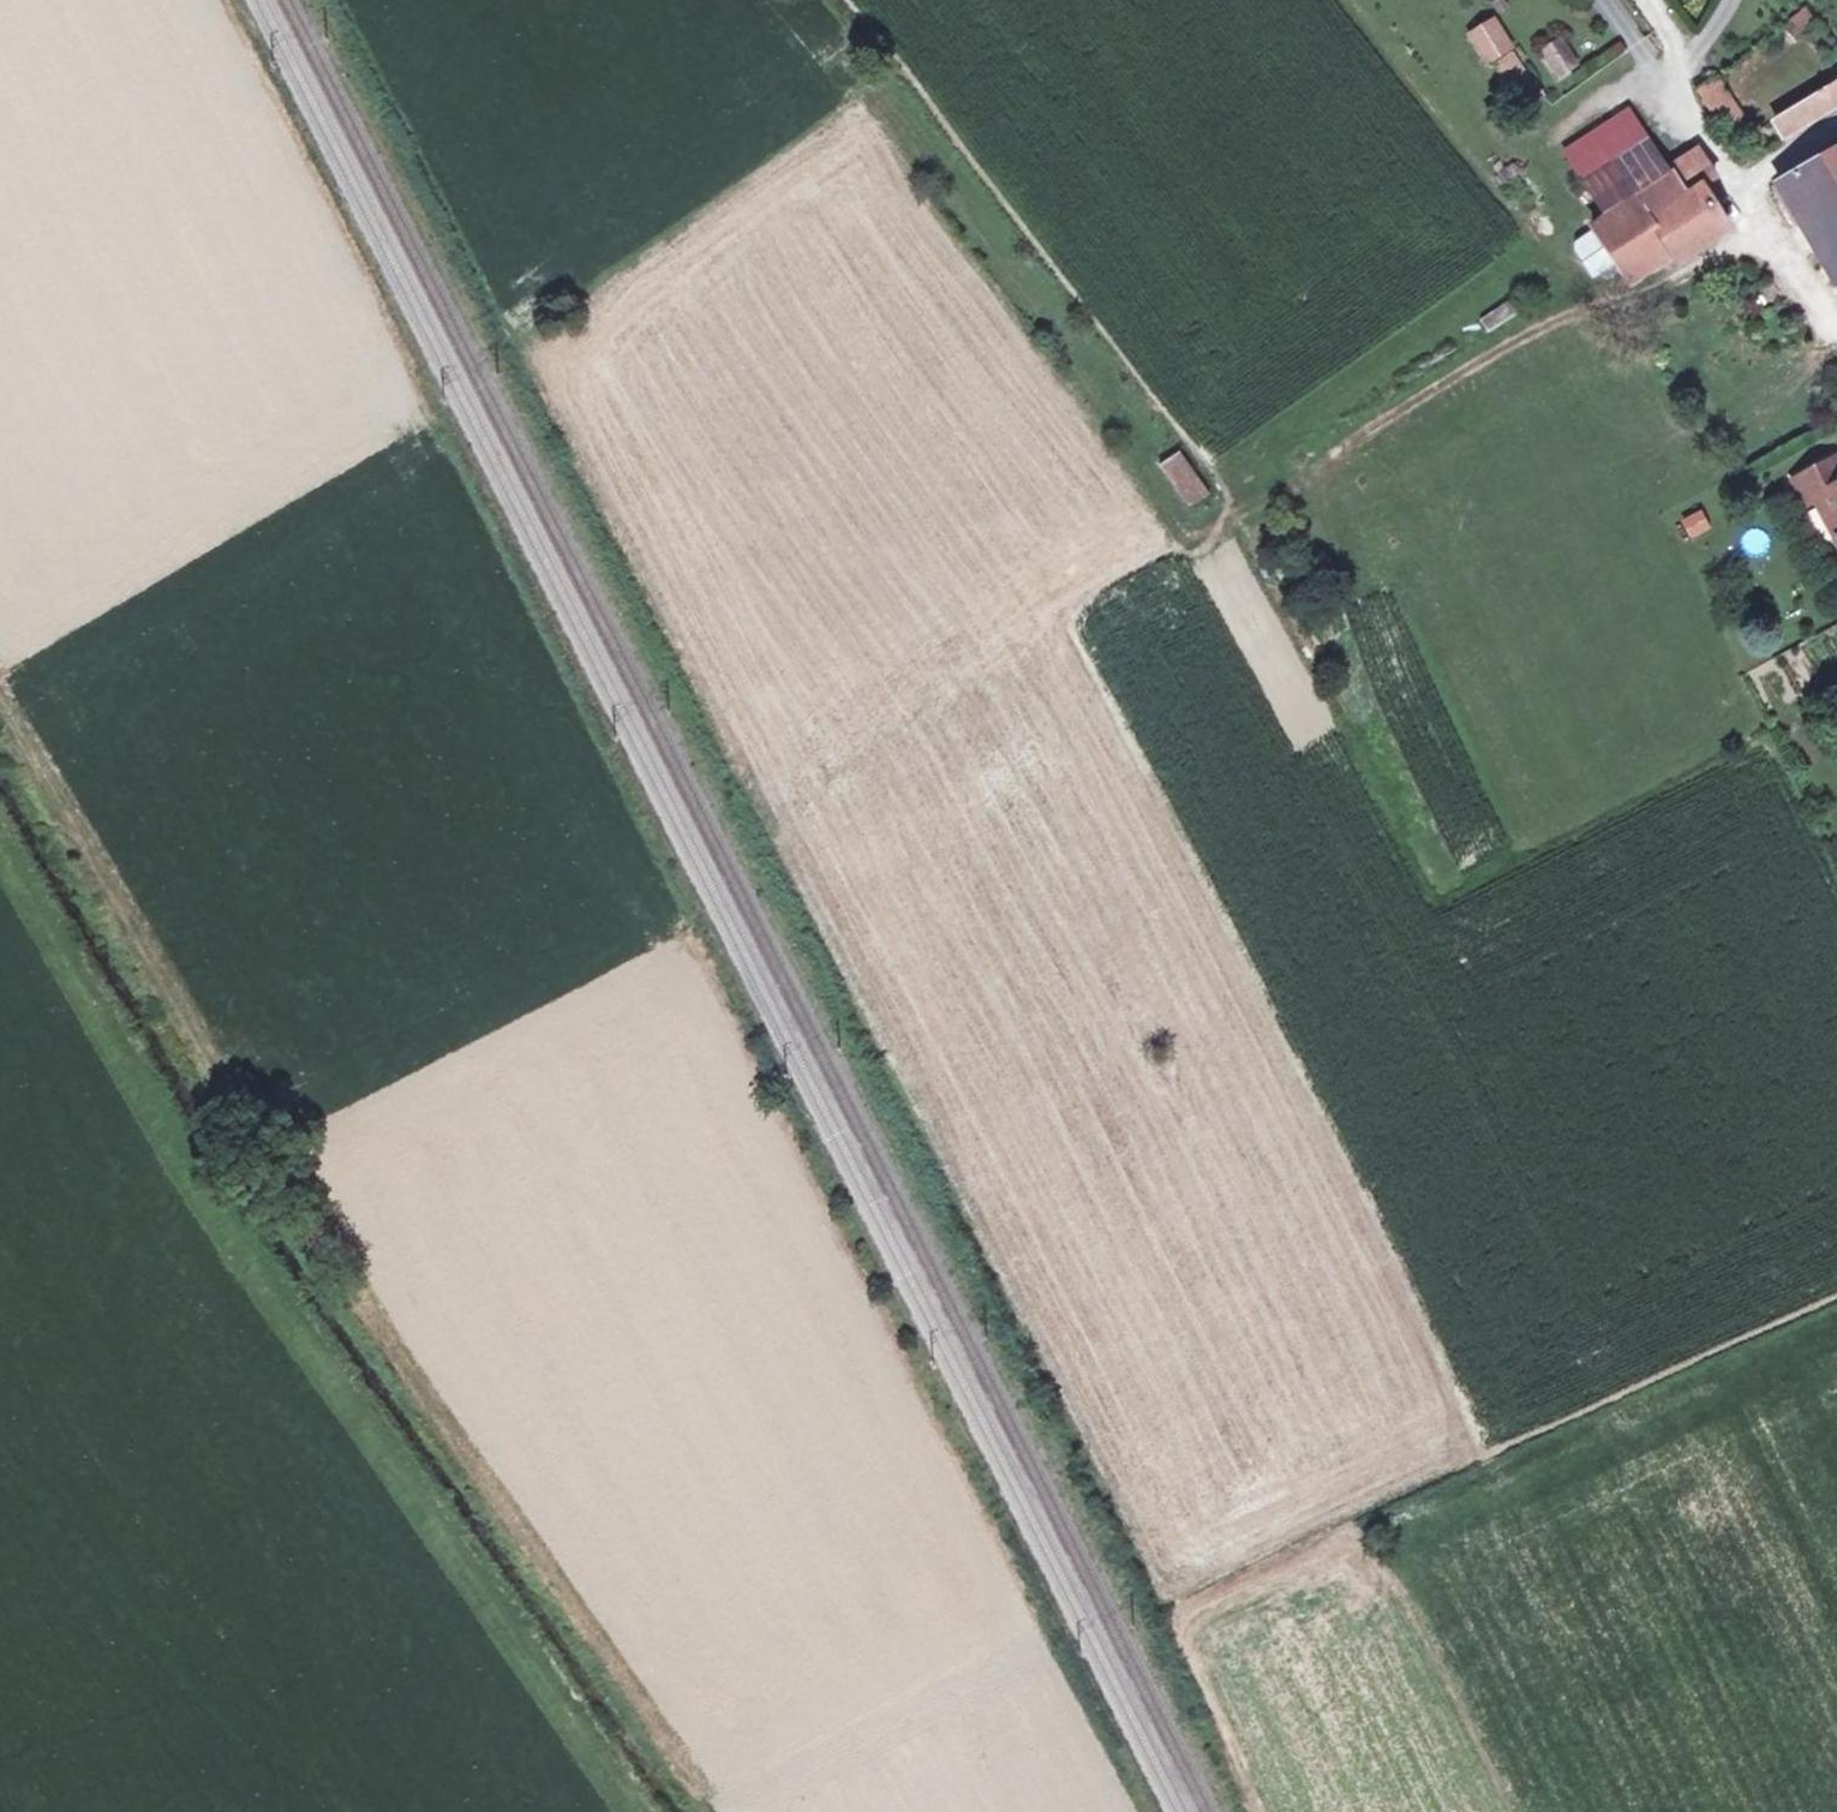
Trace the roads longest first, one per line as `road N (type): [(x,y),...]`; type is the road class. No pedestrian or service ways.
road 1 (residential): [(1646,0),(1674,39),(1674,98),(1740,187)]
road 2 (residential): [(1740,187),(1836,335)]

